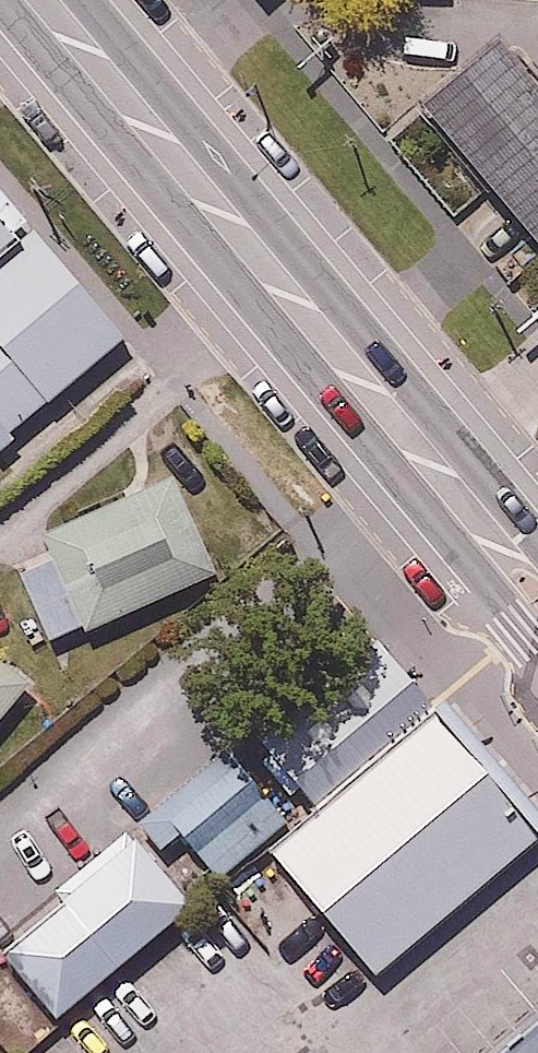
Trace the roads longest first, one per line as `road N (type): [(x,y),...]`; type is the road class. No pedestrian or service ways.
road 1 (primary): [(537,594),(40,0)]

